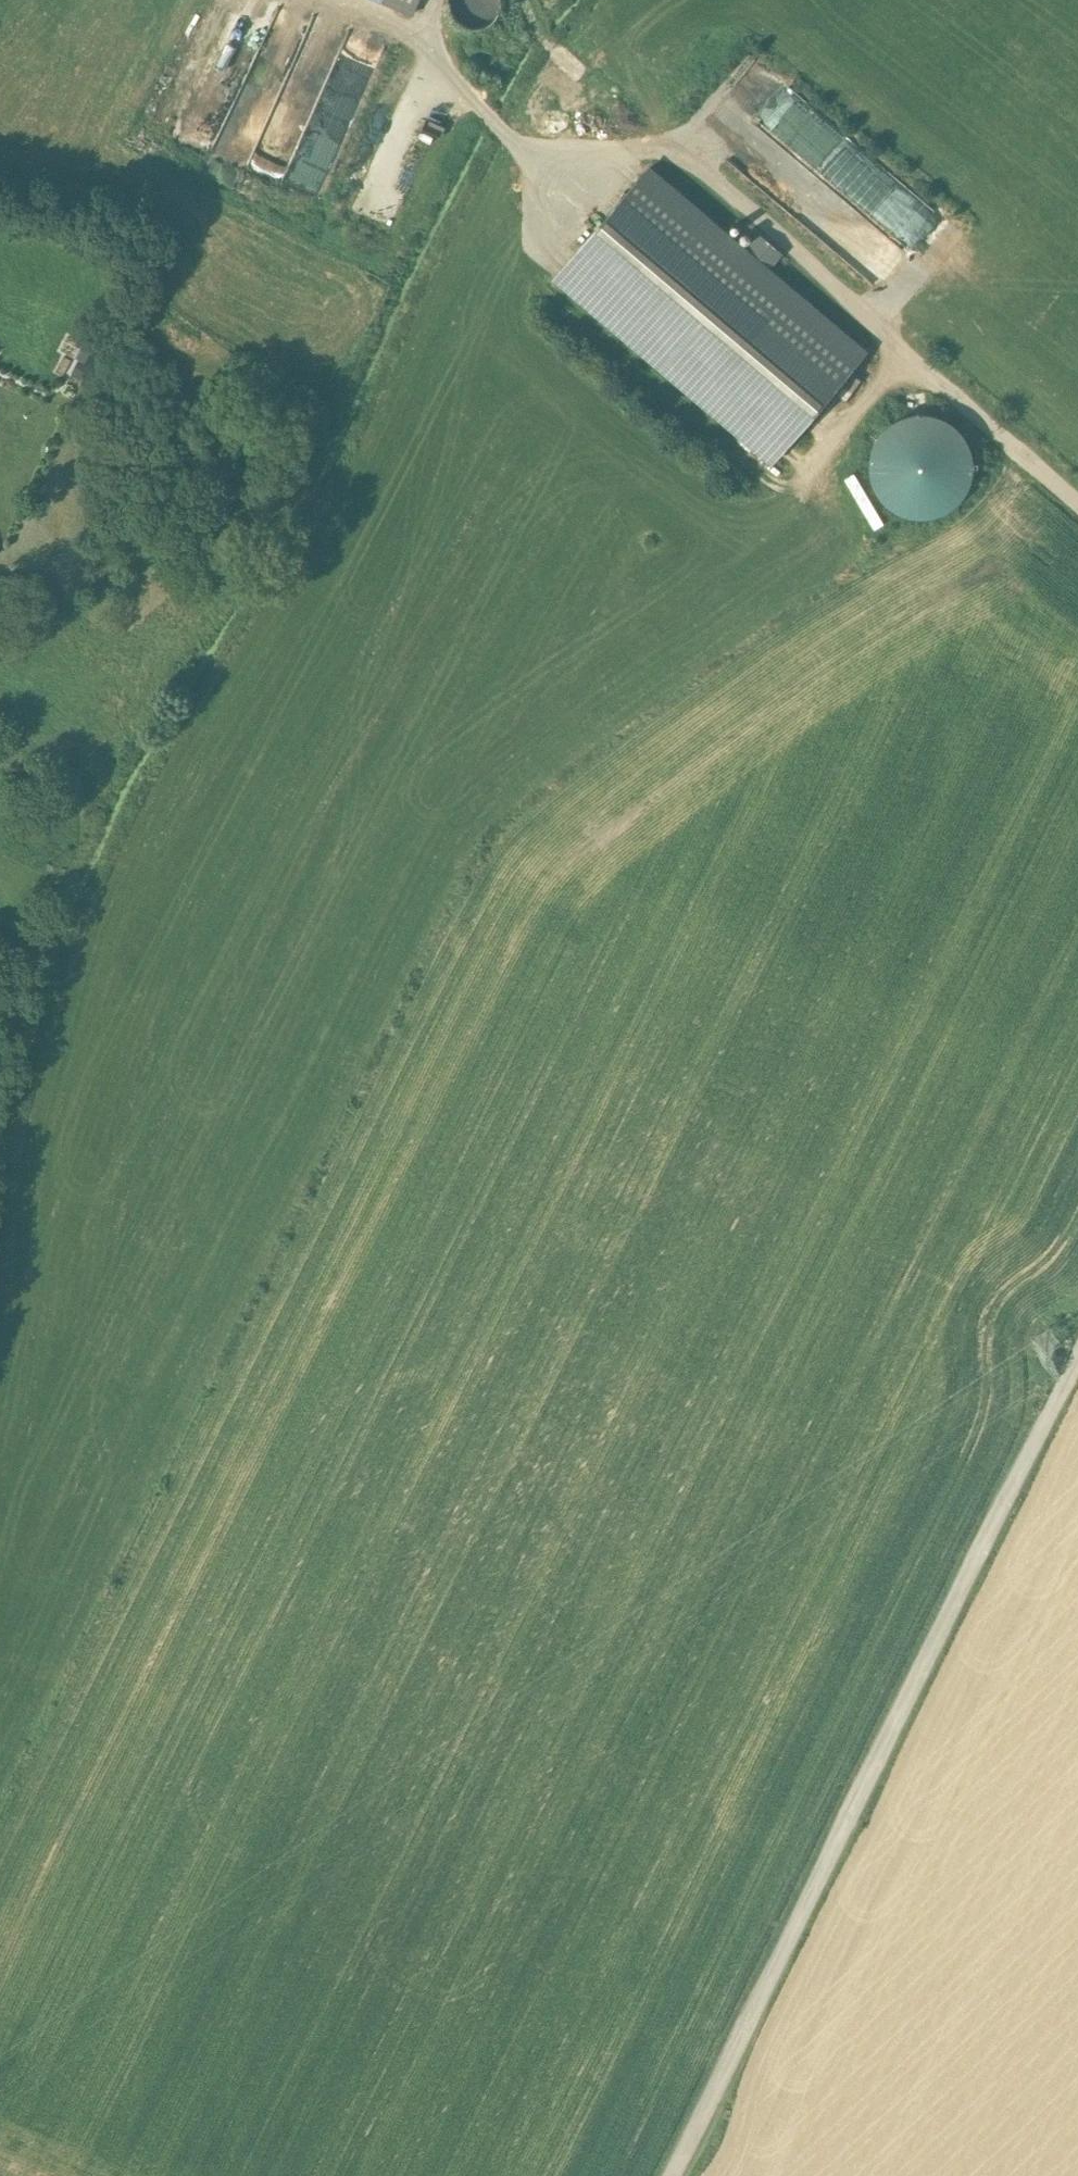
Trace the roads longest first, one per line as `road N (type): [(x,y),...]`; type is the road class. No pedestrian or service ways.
road 1 (track): [(673,2175),(1077,1358)]
road 2 (track): [(1077,499),(881,326)]

